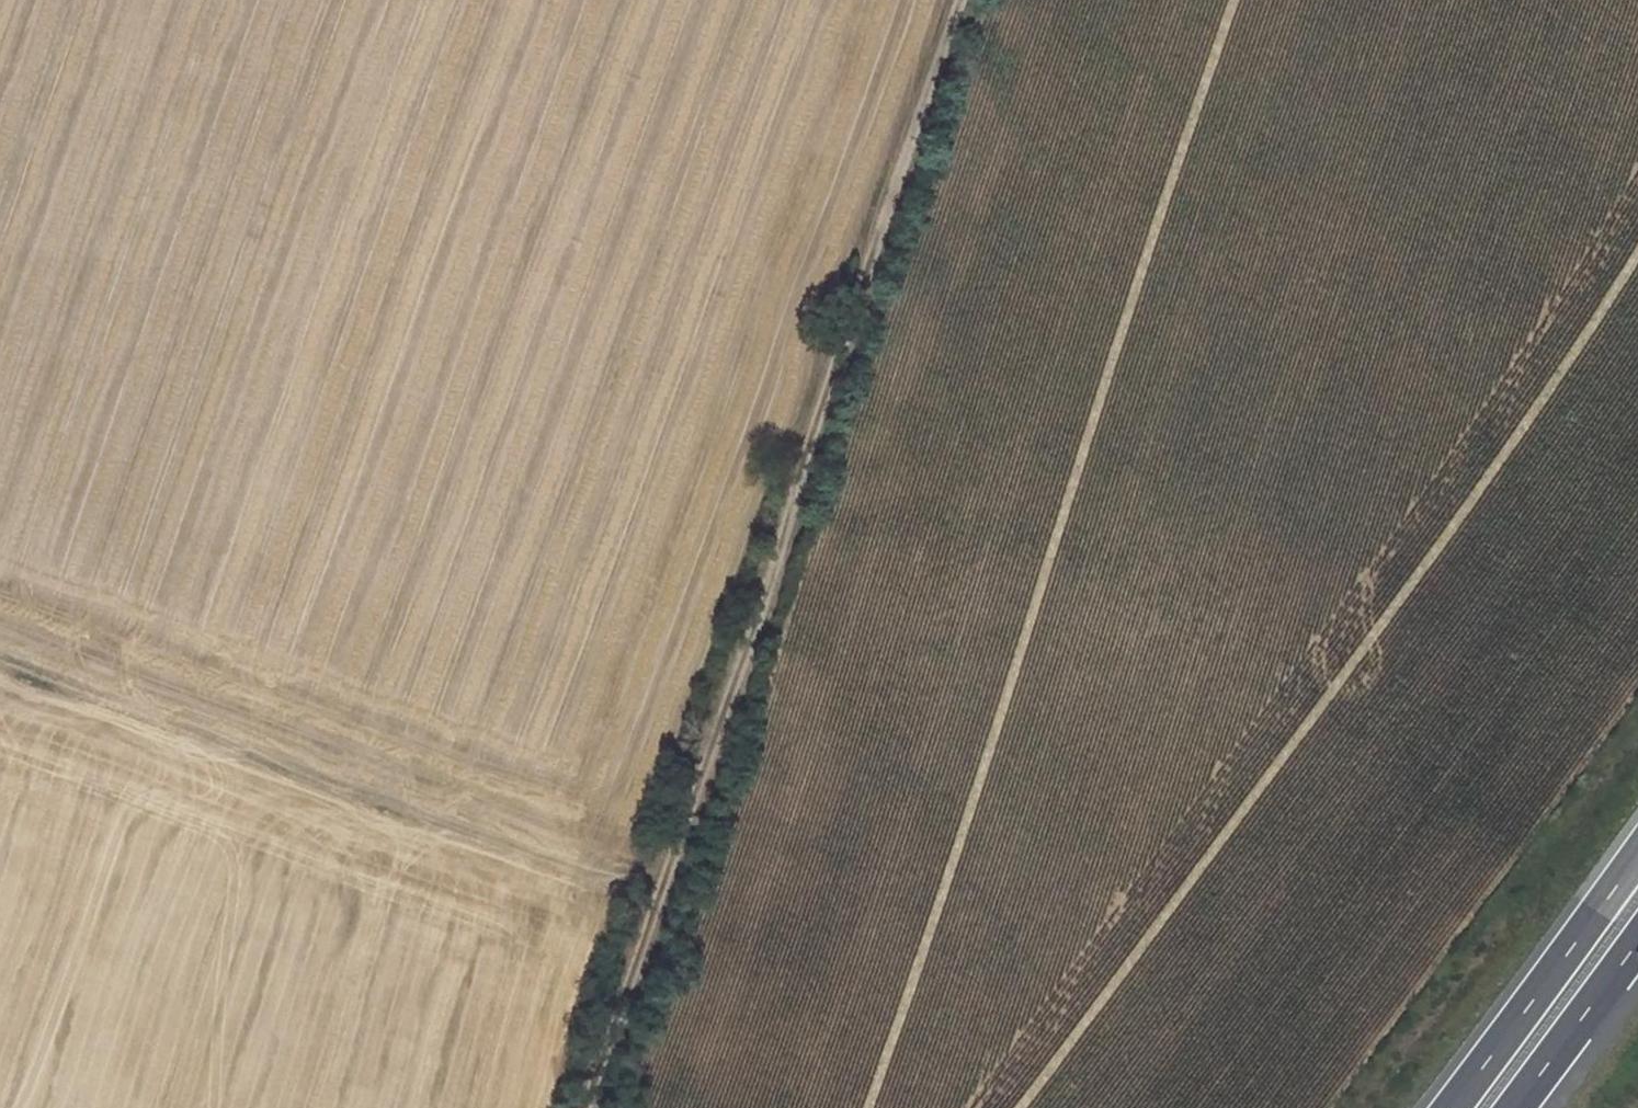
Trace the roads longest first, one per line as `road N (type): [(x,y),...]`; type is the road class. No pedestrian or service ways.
road 1 (track): [(584,1107),(959,0)]
road 2 (motorway): [(1637,857),(1451,1107)]
road 3 (motorway): [(1515,1107),(1637,943)]

